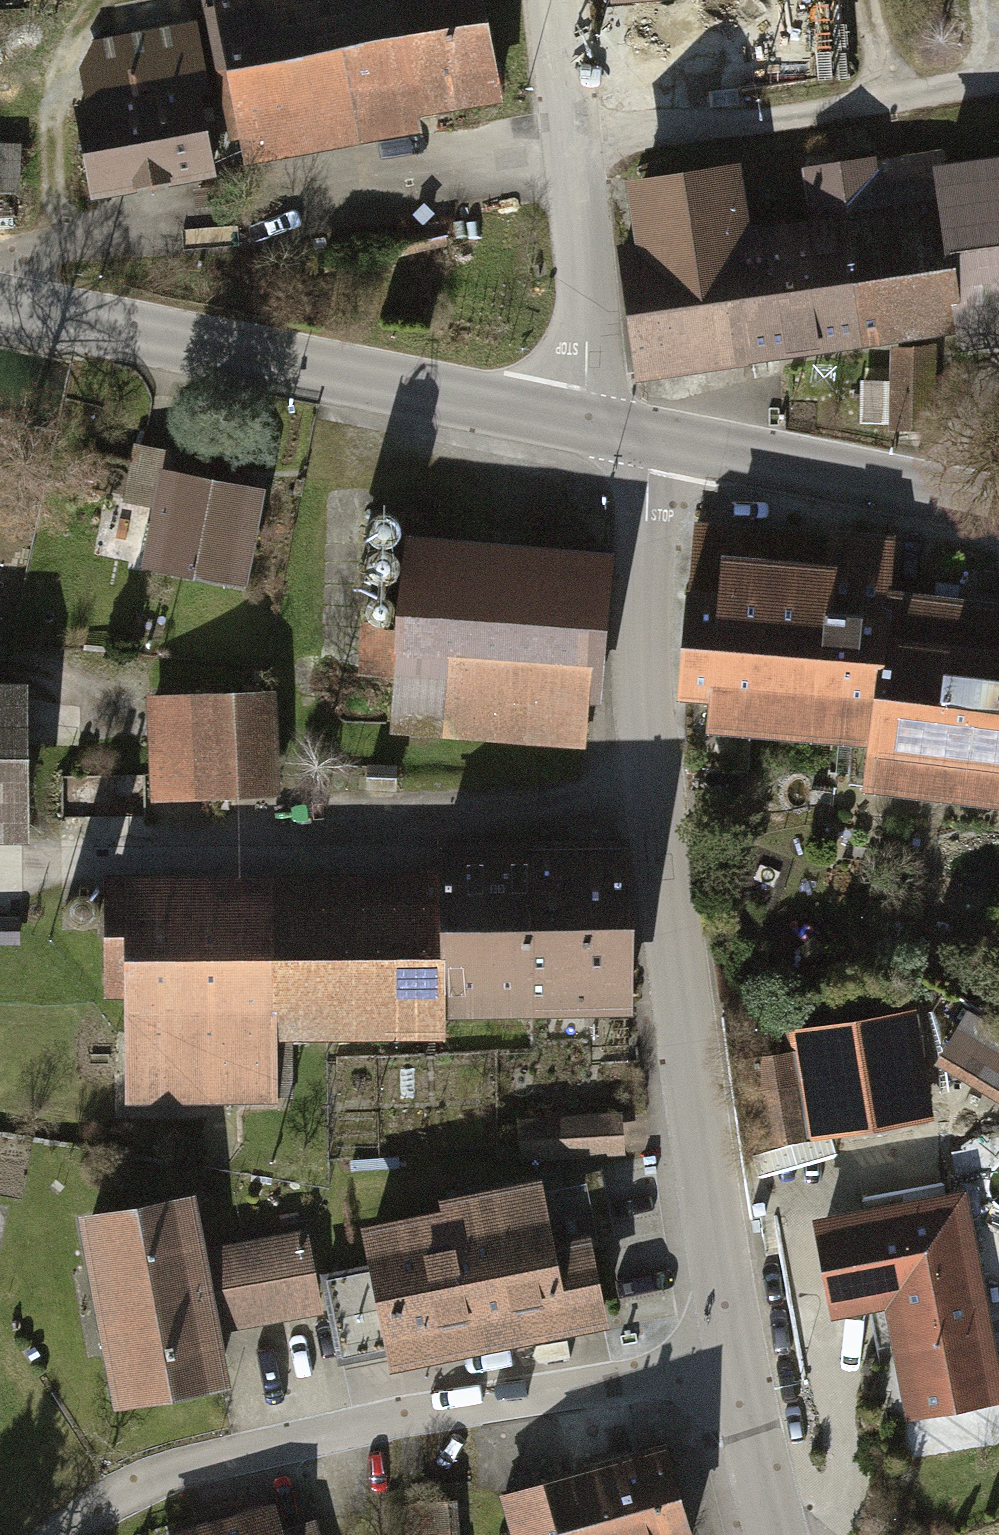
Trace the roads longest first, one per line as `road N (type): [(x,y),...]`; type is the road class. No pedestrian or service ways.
road 1 (tertiary): [(652,447),(637,602),(655,804),(735,1364),(778,1534)]
road 2 (tertiary): [(587,433),(0,311)]
road 3 (tertiary): [(557,0),(573,137),(587,433)]
road 4 (tertiary): [(998,514),(652,447)]

